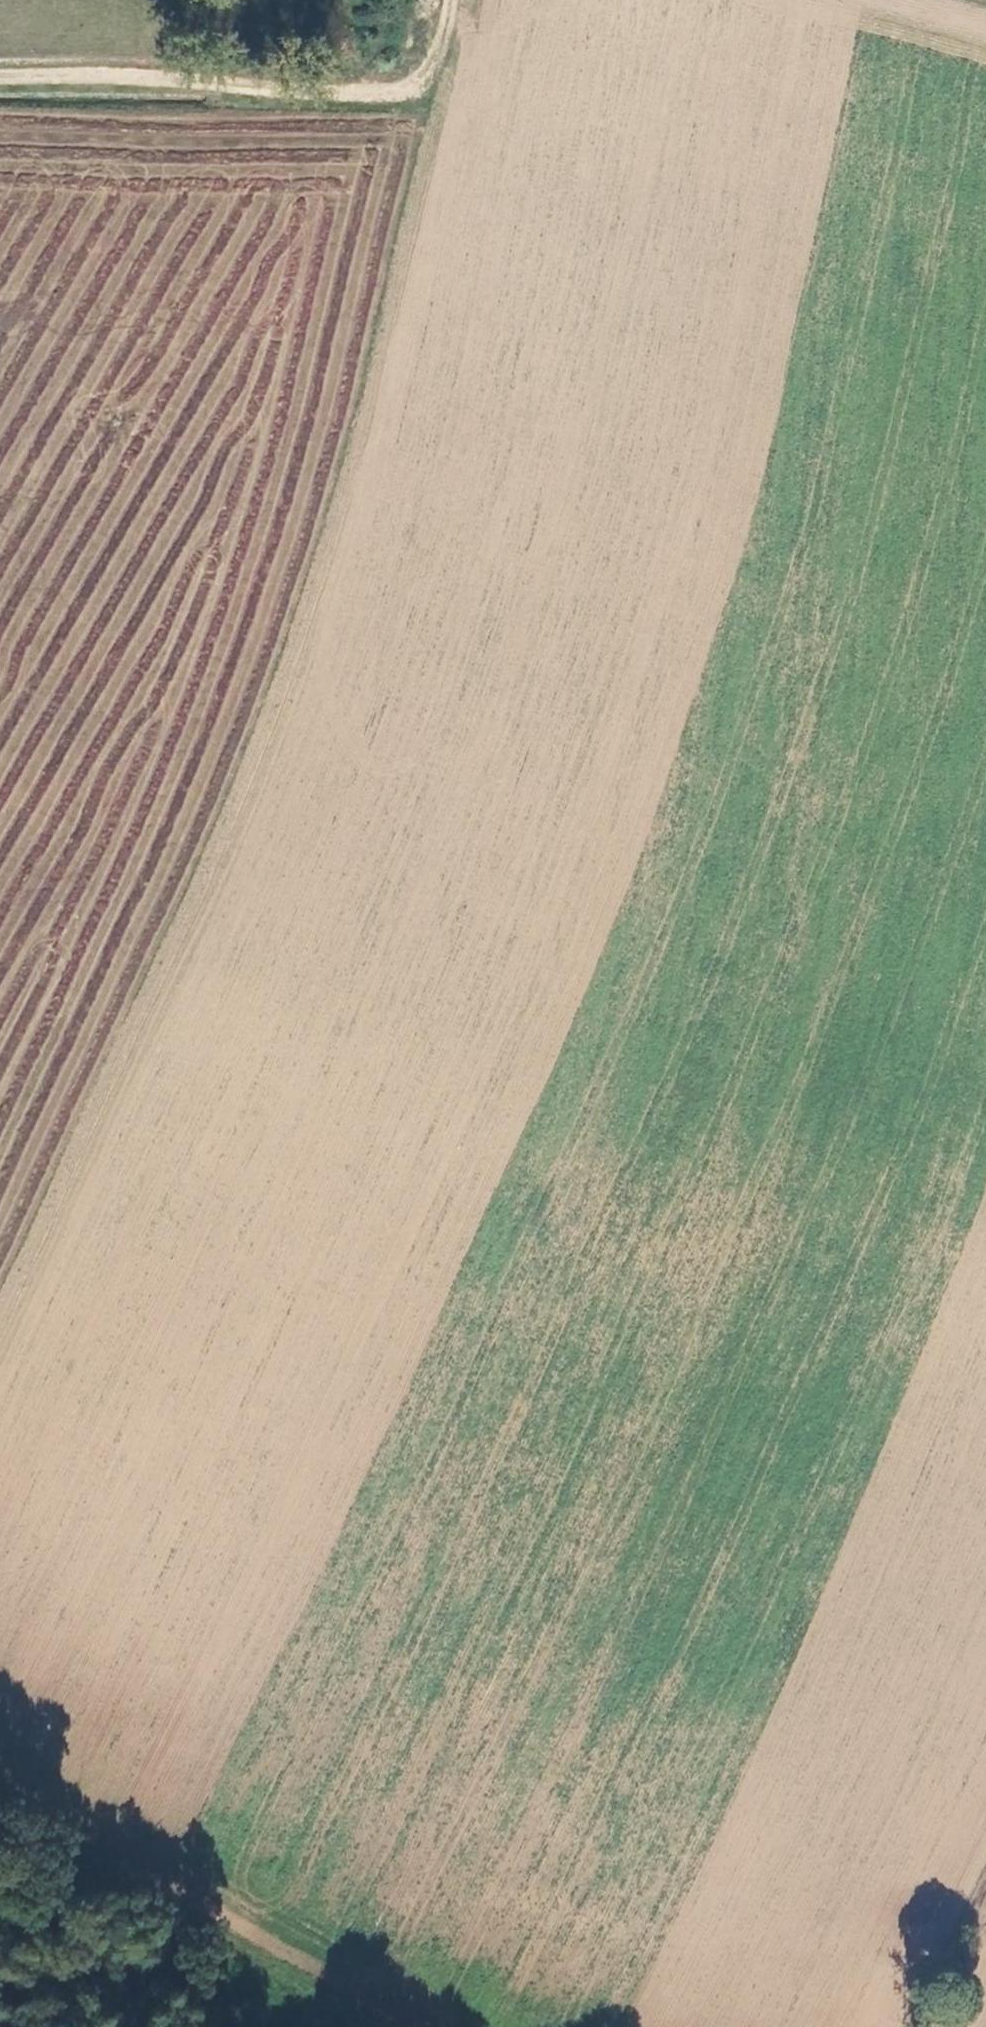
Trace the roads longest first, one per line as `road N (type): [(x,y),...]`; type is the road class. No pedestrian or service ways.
road 1 (track): [(430,0),(397,84),(368,91),(0,76)]

